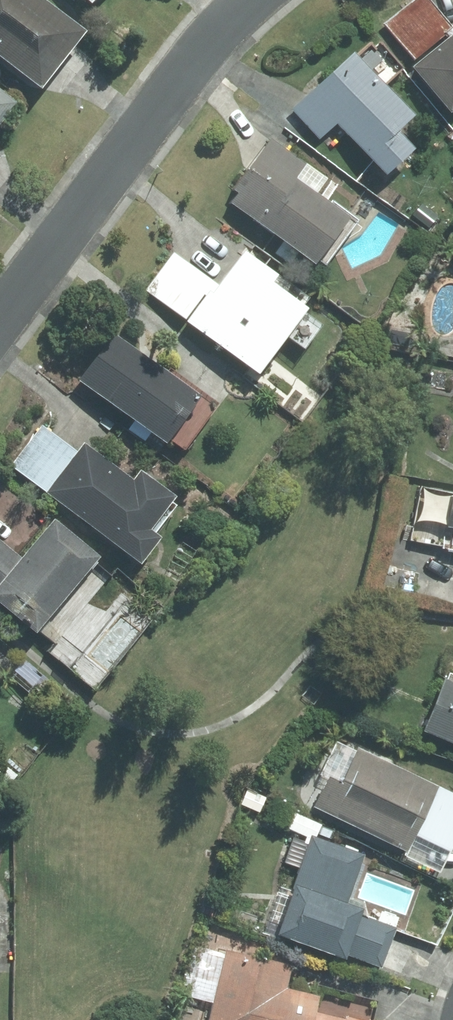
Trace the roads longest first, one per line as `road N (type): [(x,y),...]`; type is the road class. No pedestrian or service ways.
road 1 (residential): [(255,0),(188,67),(0,320)]

